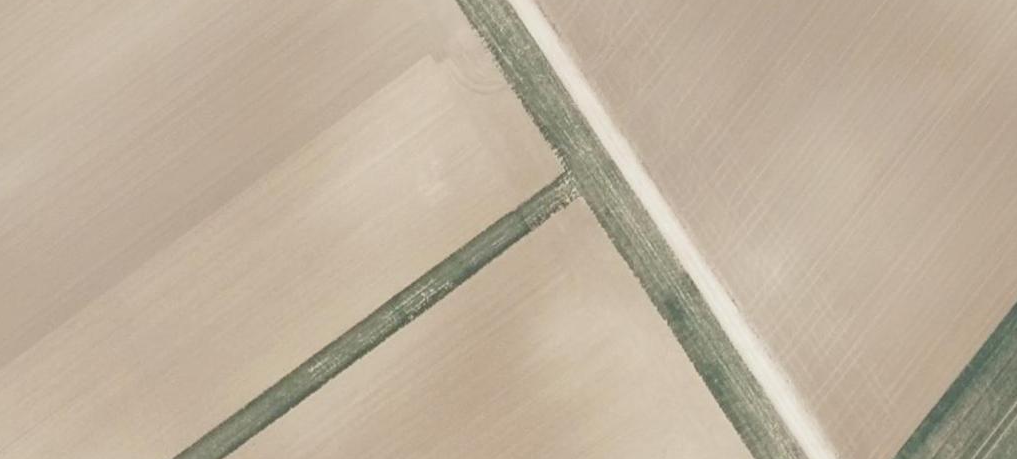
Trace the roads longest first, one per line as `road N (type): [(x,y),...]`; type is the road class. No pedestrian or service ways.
road 1 (track): [(834,458),(532,0)]

